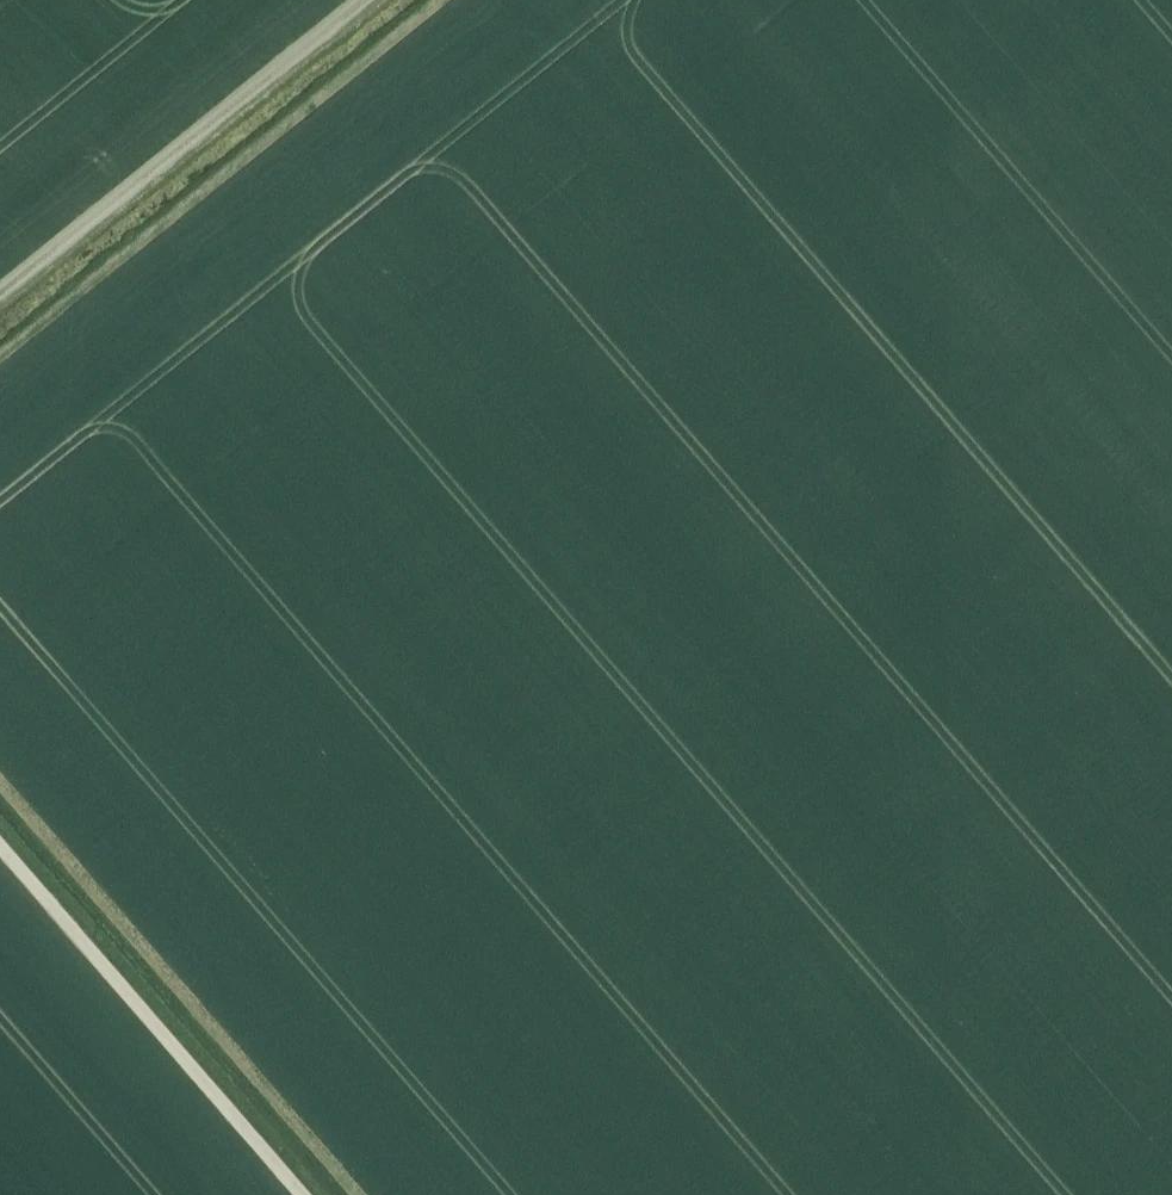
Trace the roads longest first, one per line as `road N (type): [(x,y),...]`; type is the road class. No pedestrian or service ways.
road 1 (track): [(354,0),(0,285)]
road 2 (track): [(0,851),(296,1194)]

